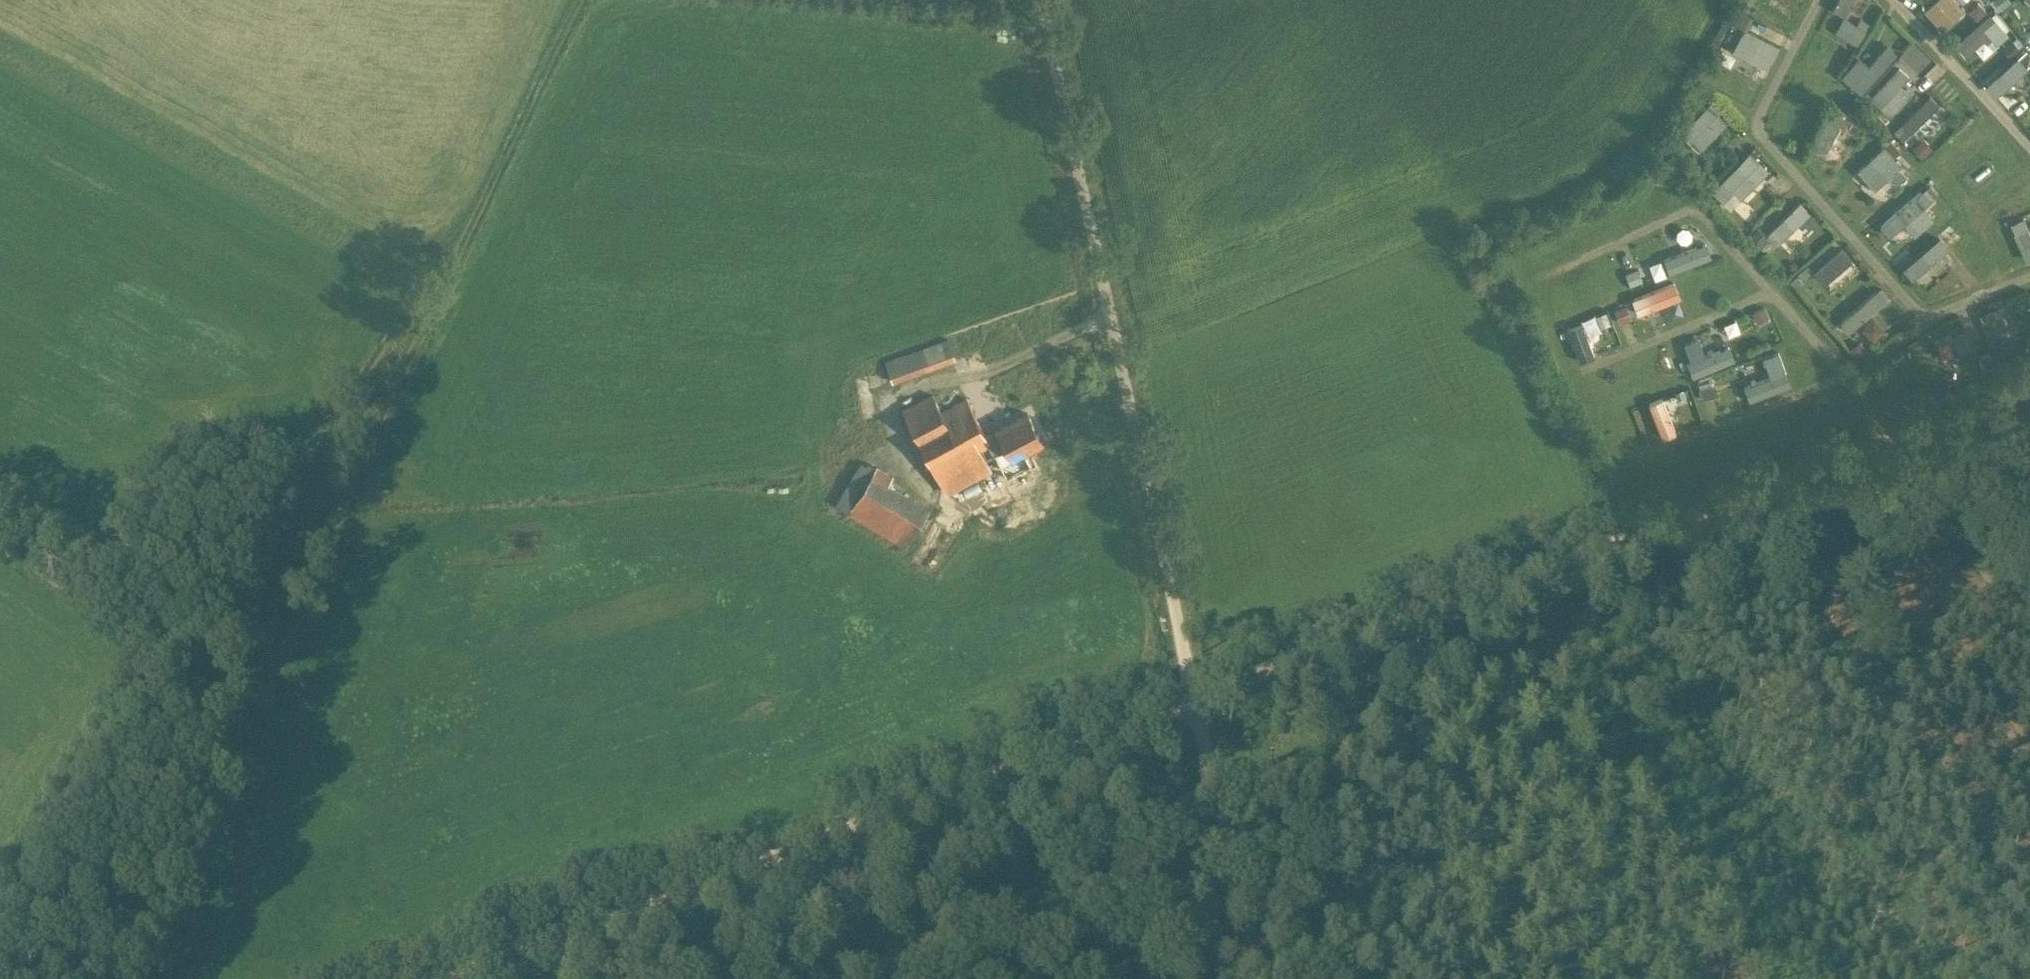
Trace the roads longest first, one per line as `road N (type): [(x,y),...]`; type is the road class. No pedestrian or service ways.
road 1 (track): [(554,942),(2029,395)]
road 2 (track): [(582,0),(131,978)]
road 3 (unclassified): [(1260,978),(1041,0)]

